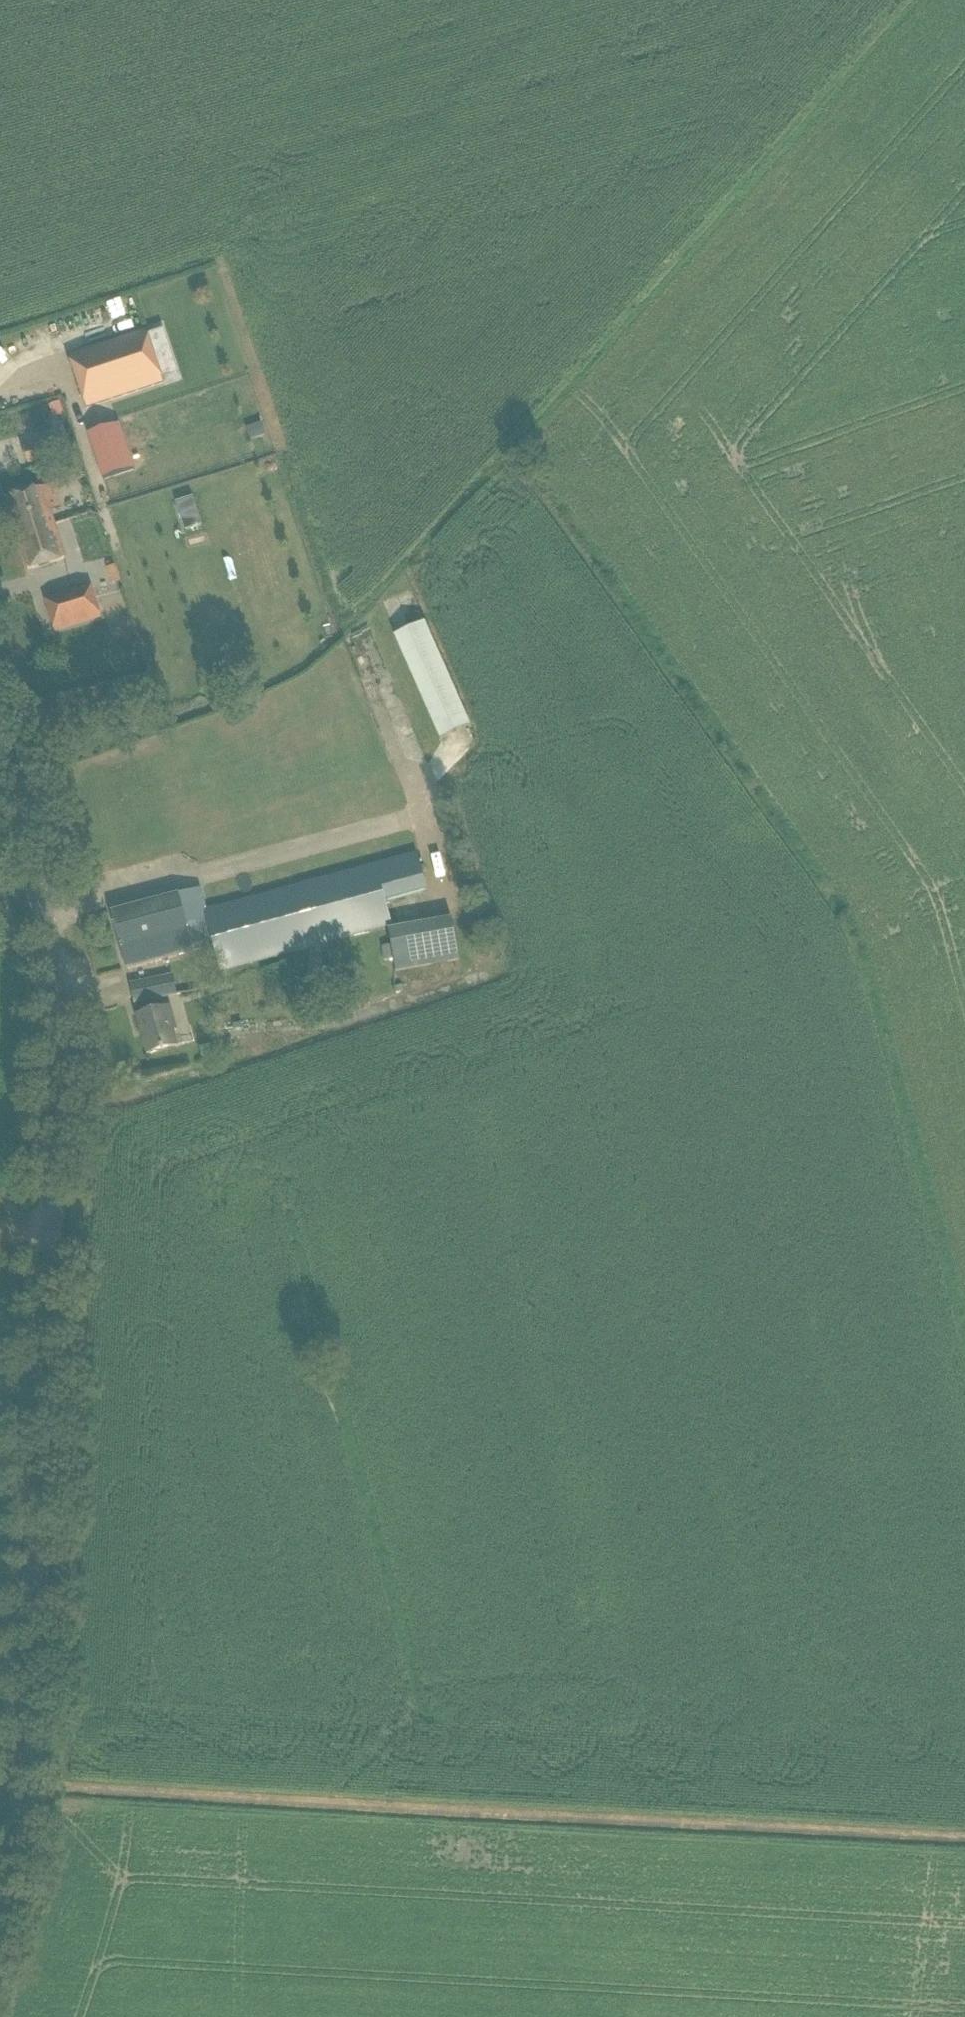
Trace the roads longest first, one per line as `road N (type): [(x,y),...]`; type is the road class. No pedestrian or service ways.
road 1 (unclassified): [(0,1937),(21,1841),(63,1000),(55,934),(0,739)]

